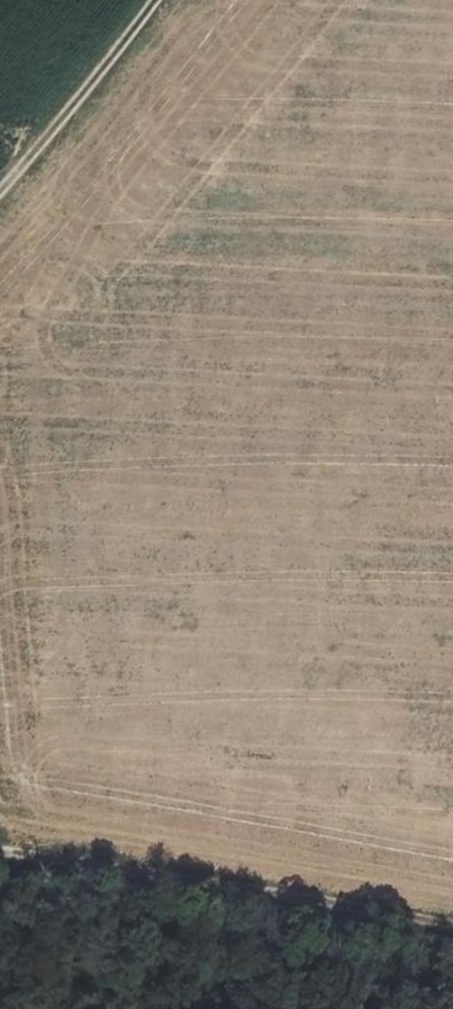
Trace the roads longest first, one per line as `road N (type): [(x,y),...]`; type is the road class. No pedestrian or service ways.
road 1 (track): [(452,927),(0,852)]
road 2 (track): [(156,0),(0,191)]

